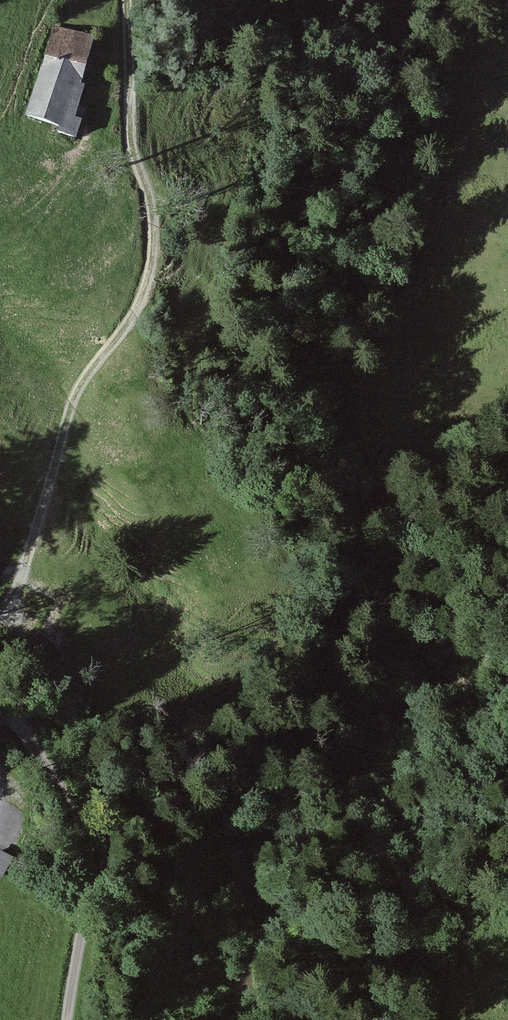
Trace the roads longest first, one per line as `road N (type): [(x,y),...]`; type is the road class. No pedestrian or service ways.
road 1 (track): [(137,1019),(193,910),(199,820),(266,740),(316,697),(344,652),(362,538),(358,491),(372,469),(369,369),(398,269),(429,227),(439,193),(452,0)]
road 2 (track): [(0,621),(27,572),(84,385),(135,327),(157,282),(152,188),(132,112),(128,0)]
road 3 (unclassified): [(69,1019),(95,857),(71,801),(1,699)]

